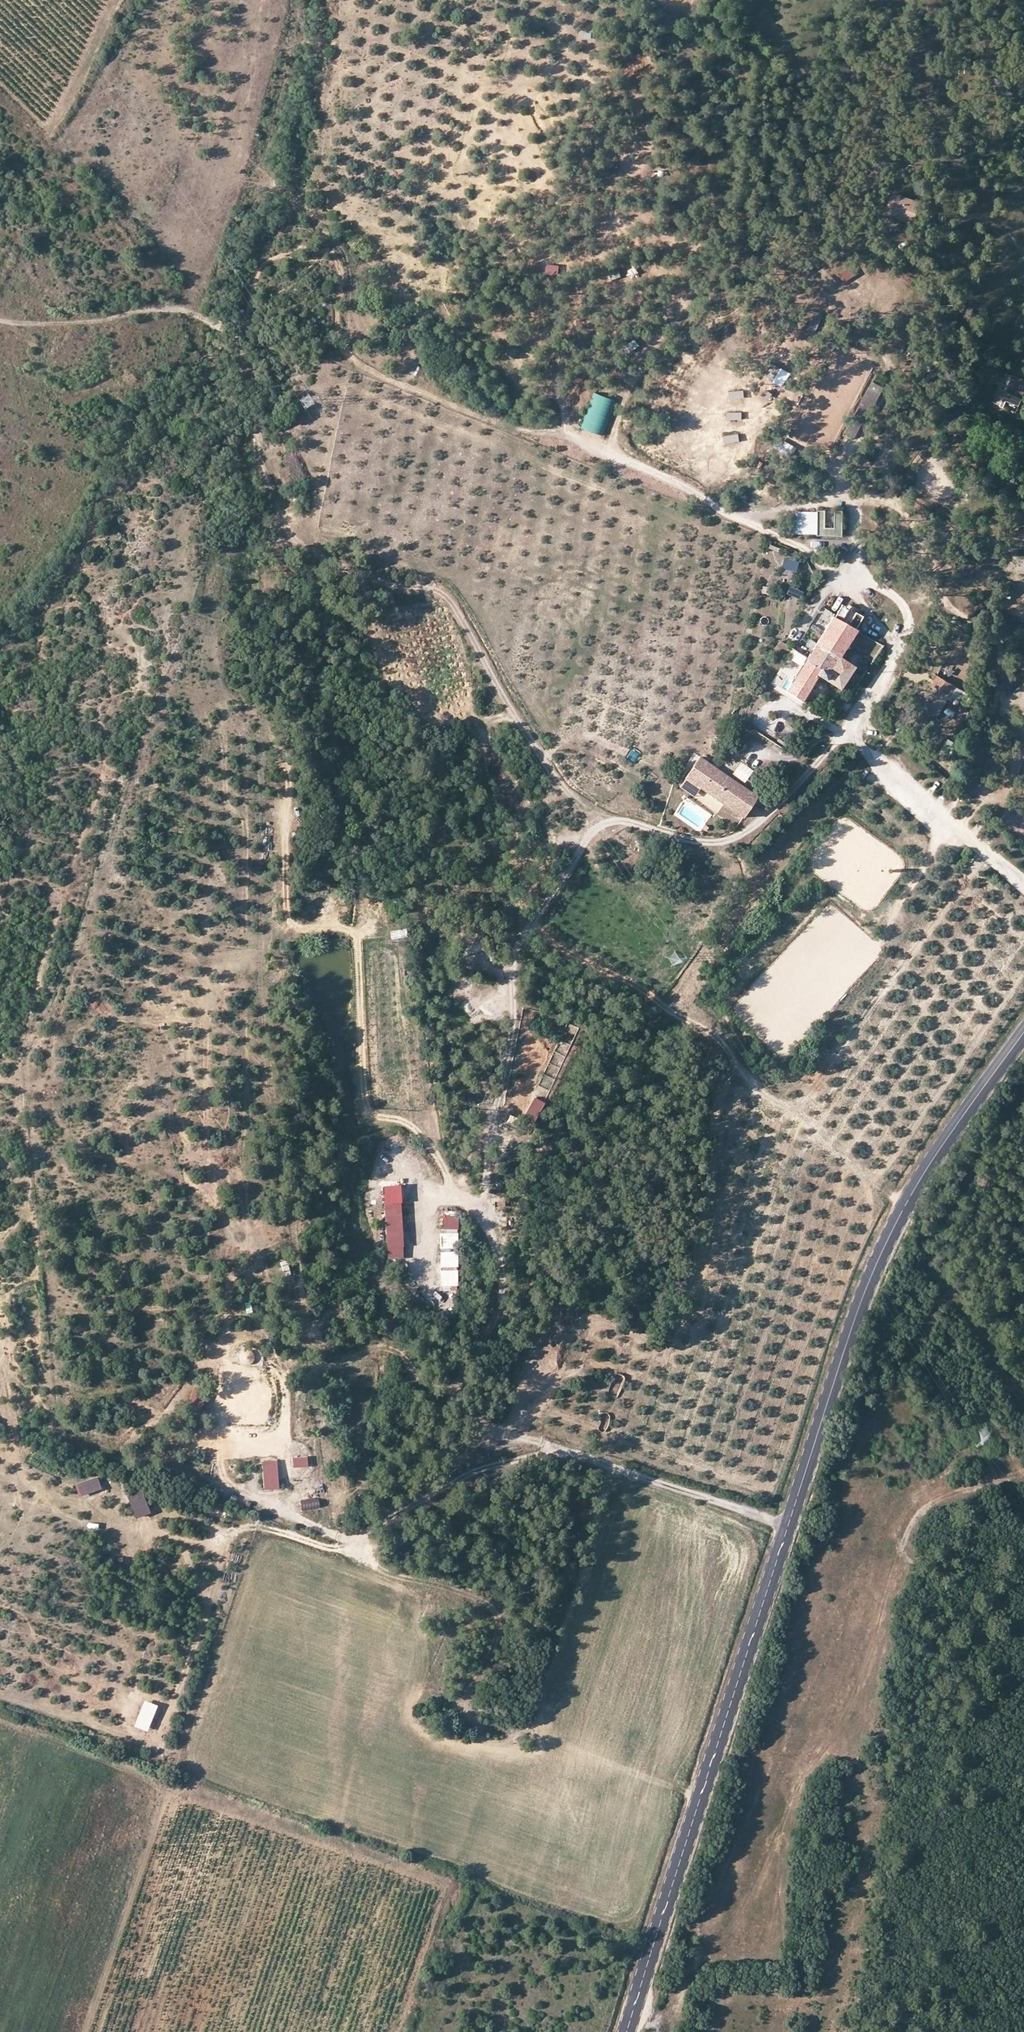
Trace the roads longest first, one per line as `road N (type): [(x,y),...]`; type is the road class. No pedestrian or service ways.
road 1 (track): [(423,1265),(422,1198),(475,1202),(486,1189),(486,1138),(514,1027),(513,963),(584,844),(600,827),(624,820),(701,841),(742,834),(776,809),(842,733),(888,665),(891,641),(857,593),(822,562),(687,487),(596,446),(514,428),(355,362),(336,340),(334,258),(306,251),(274,257),(256,278),(252,338),(241,354)]
road 2 (tertiary): [(1023,1034),(928,1166),(881,1252),(787,1521),(627,2031)]
road 3 (track): [(0,321),(33,325),(181,310),(221,330),(254,370),(257,456),(291,537),(316,559),(452,602),(523,728),(600,827)]
road 4 (track): [(699,1799),(470,1717),(467,1698),(500,1635),(491,1609),(393,1572),(266,1501)]
road 5 (track): [(453,1200),(431,1148),(412,1128),(372,1114),(366,1099),(356,940),(349,929),(289,923),(289,765)]
road 6 (track): [(216,1547),(259,1528),(328,1546),(470,1474),(547,1449)]
road 7 (track): [(787,1521),(494,1433)]
road 8 (track): [(1023,885),(842,733)]

